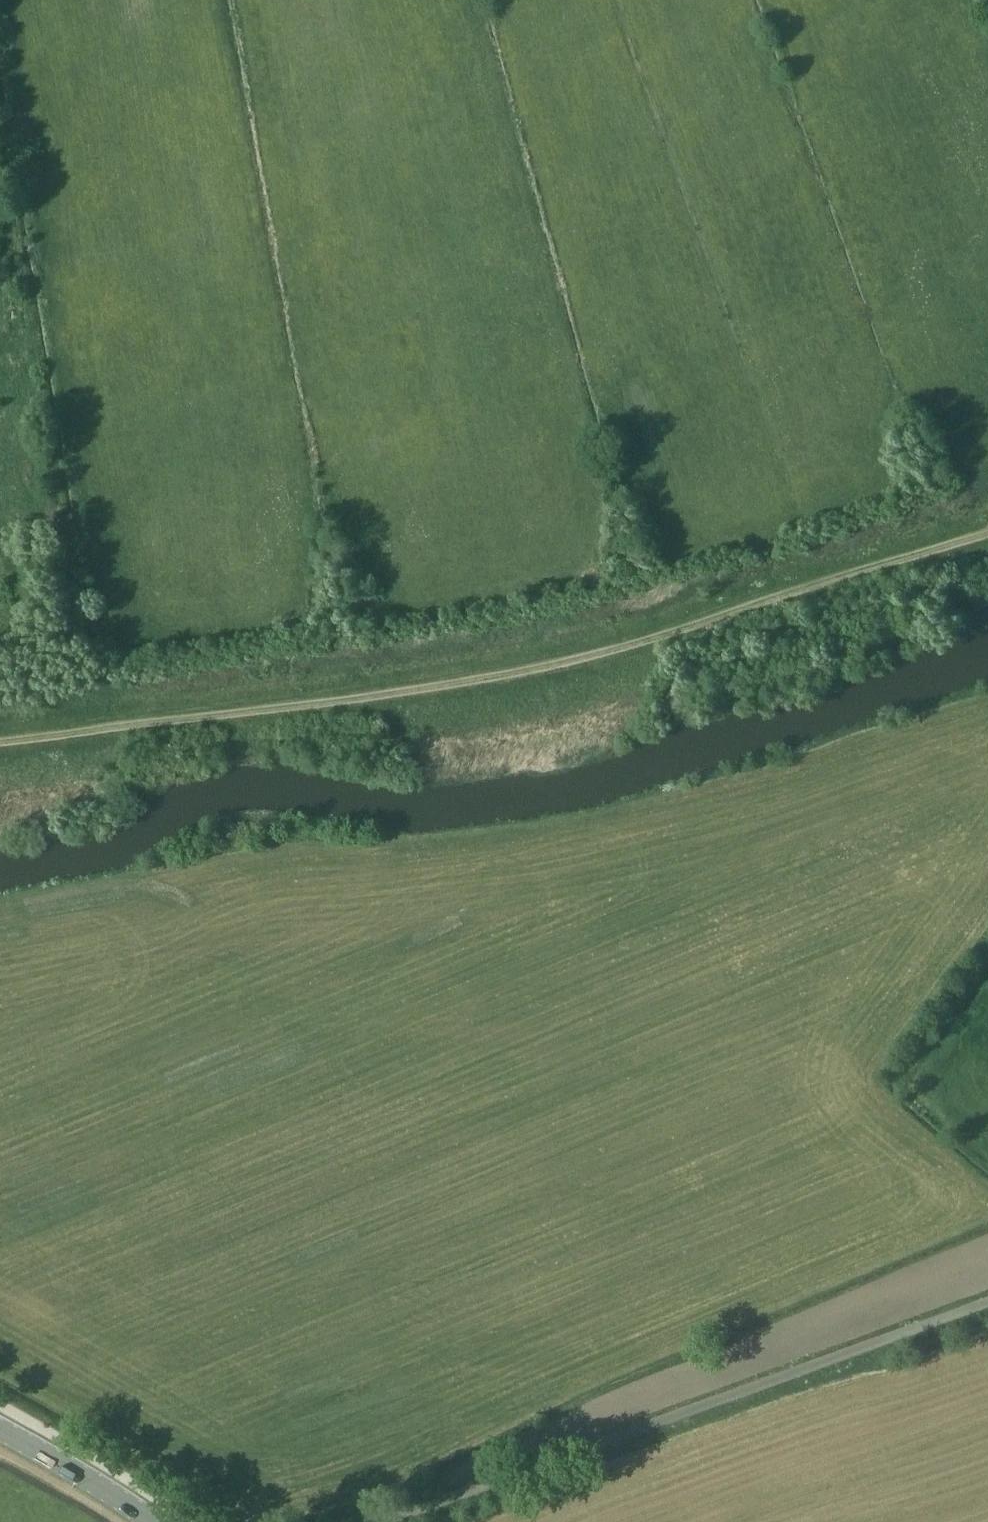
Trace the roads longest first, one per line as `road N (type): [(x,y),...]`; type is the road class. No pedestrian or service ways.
road 1 (track): [(0,740),(522,670),(603,652),(987,526)]
road 2 (unclassified): [(387,1521),(987,1305)]
road 3 (tertiary): [(155,1521),(0,1428)]

